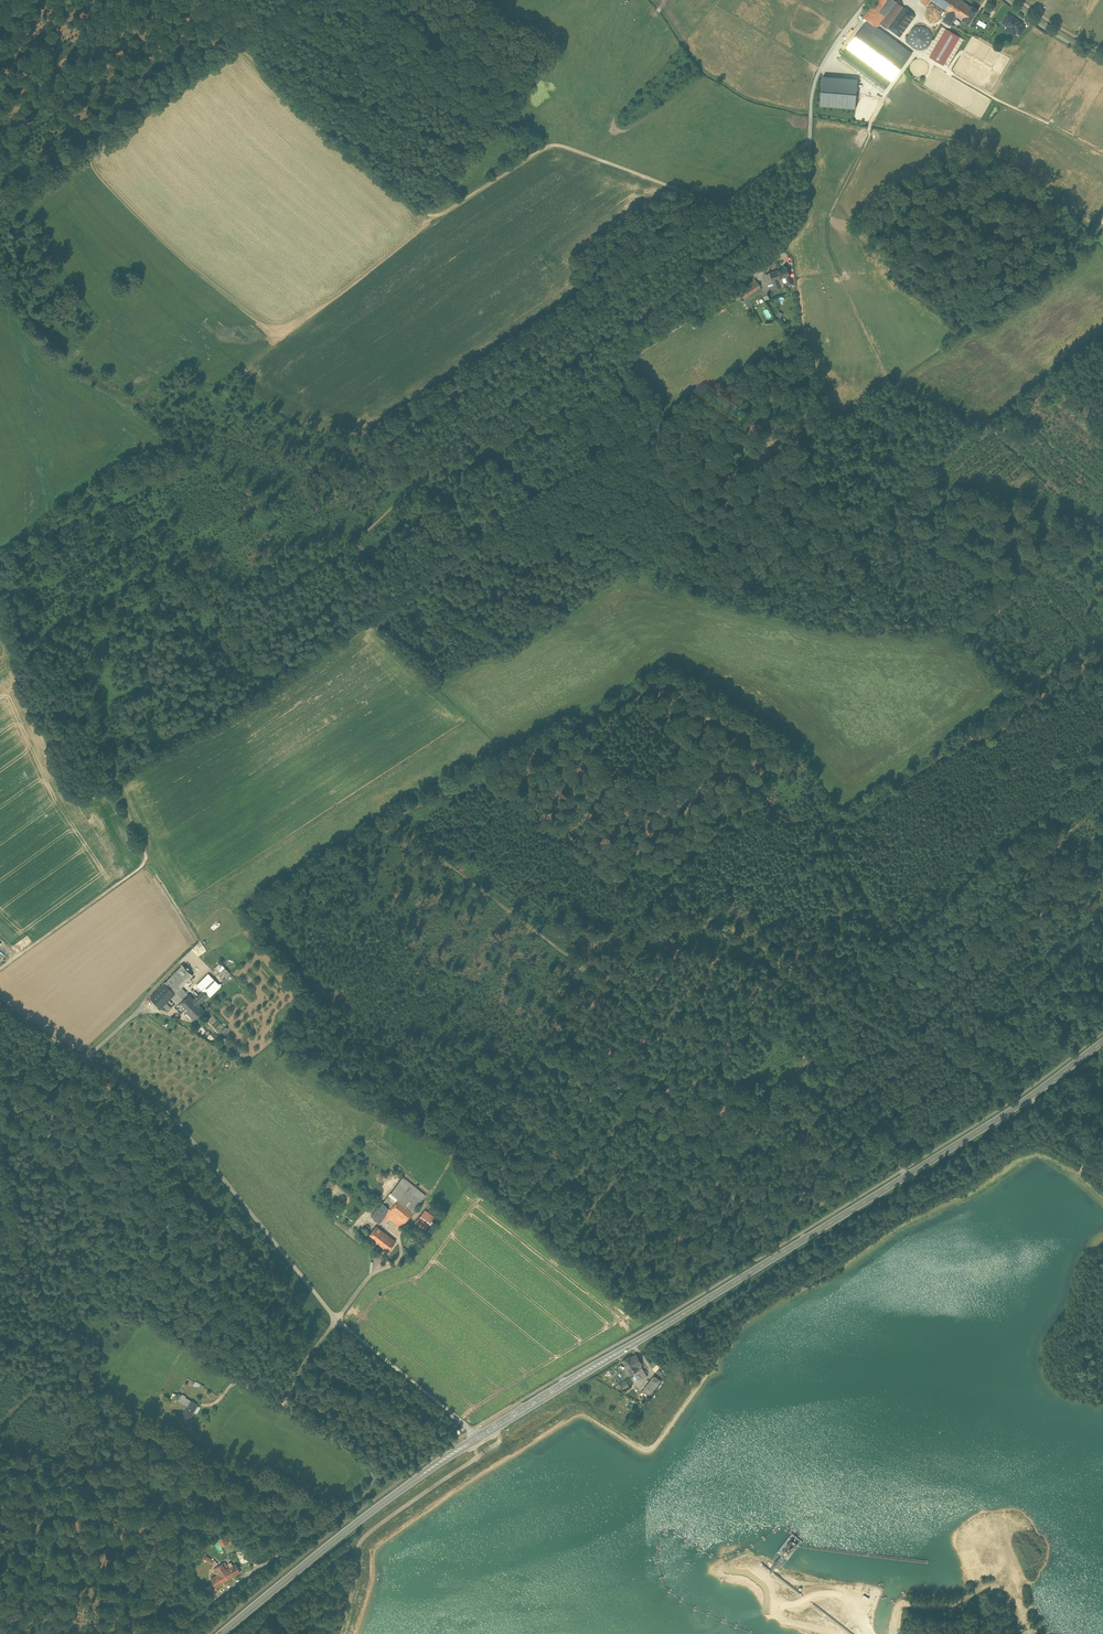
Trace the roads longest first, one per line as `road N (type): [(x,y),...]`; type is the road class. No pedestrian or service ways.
road 1 (track): [(754,274),(520,431),(430,472),(358,543),(348,587),(308,650),(262,690),(121,773),(117,790),(147,856),(144,864),(14,957)]
road 2 (track): [(558,1055),(714,1168),(891,944),(930,918),(1102,757)]
road 3 (secondary): [(478,1436),(1027,1100),(1102,1041)]
road 4 (track): [(246,50),(333,140),(428,216),(447,212),(549,144),(711,202),(728,201),(810,141)]
road 5 (track): [(358,546),(514,650),(914,374)]
road 6 (track): [(1102,607),(1071,572),(1065,518),(933,483),(825,553),(773,547),(704,518)]
road 7 (unclassified): [(337,1319),(283,1408),(377,1469),(373,1480),(170,1633)]
road 8 (unclassified): [(337,1319),(174,1117),(0,1003)]
road 9 (track): [(393,824),(766,1105)]
road 10 (secondary): [(219,1633),(478,1436)]
road 11 (track): [(340,1633),(362,1540),(477,1457),(478,1436)]
road 12 (unclassified): [(478,1436),(337,1319)]
road 13 (track): [(906,1175),(791,1076)]

